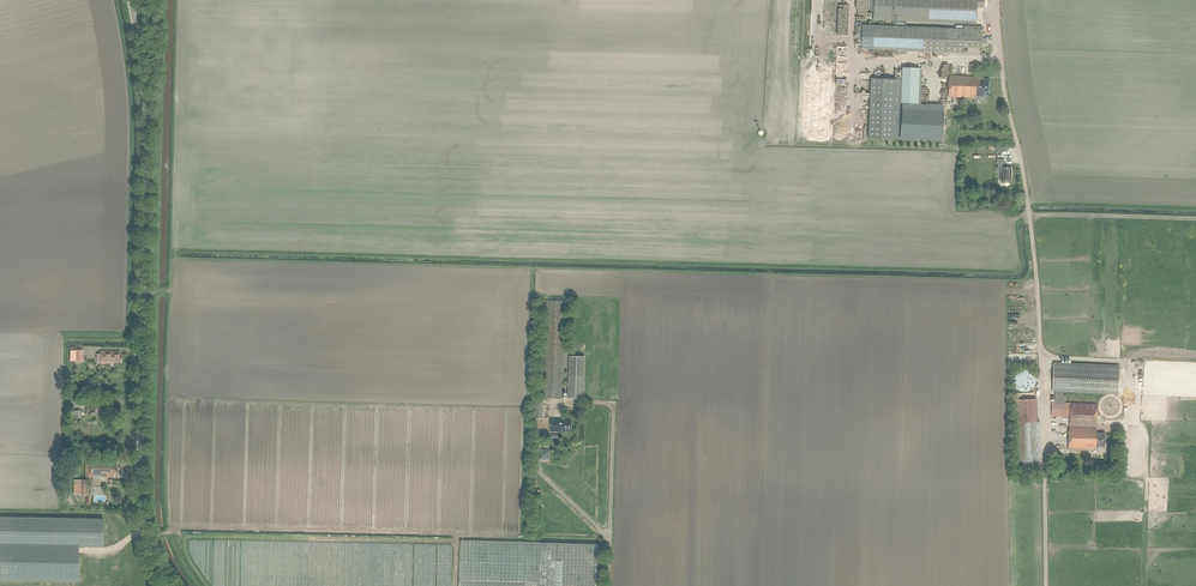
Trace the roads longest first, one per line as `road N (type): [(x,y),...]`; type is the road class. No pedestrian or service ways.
road 1 (tertiary): [(170,585),(142,526),(144,86),(129,0)]

